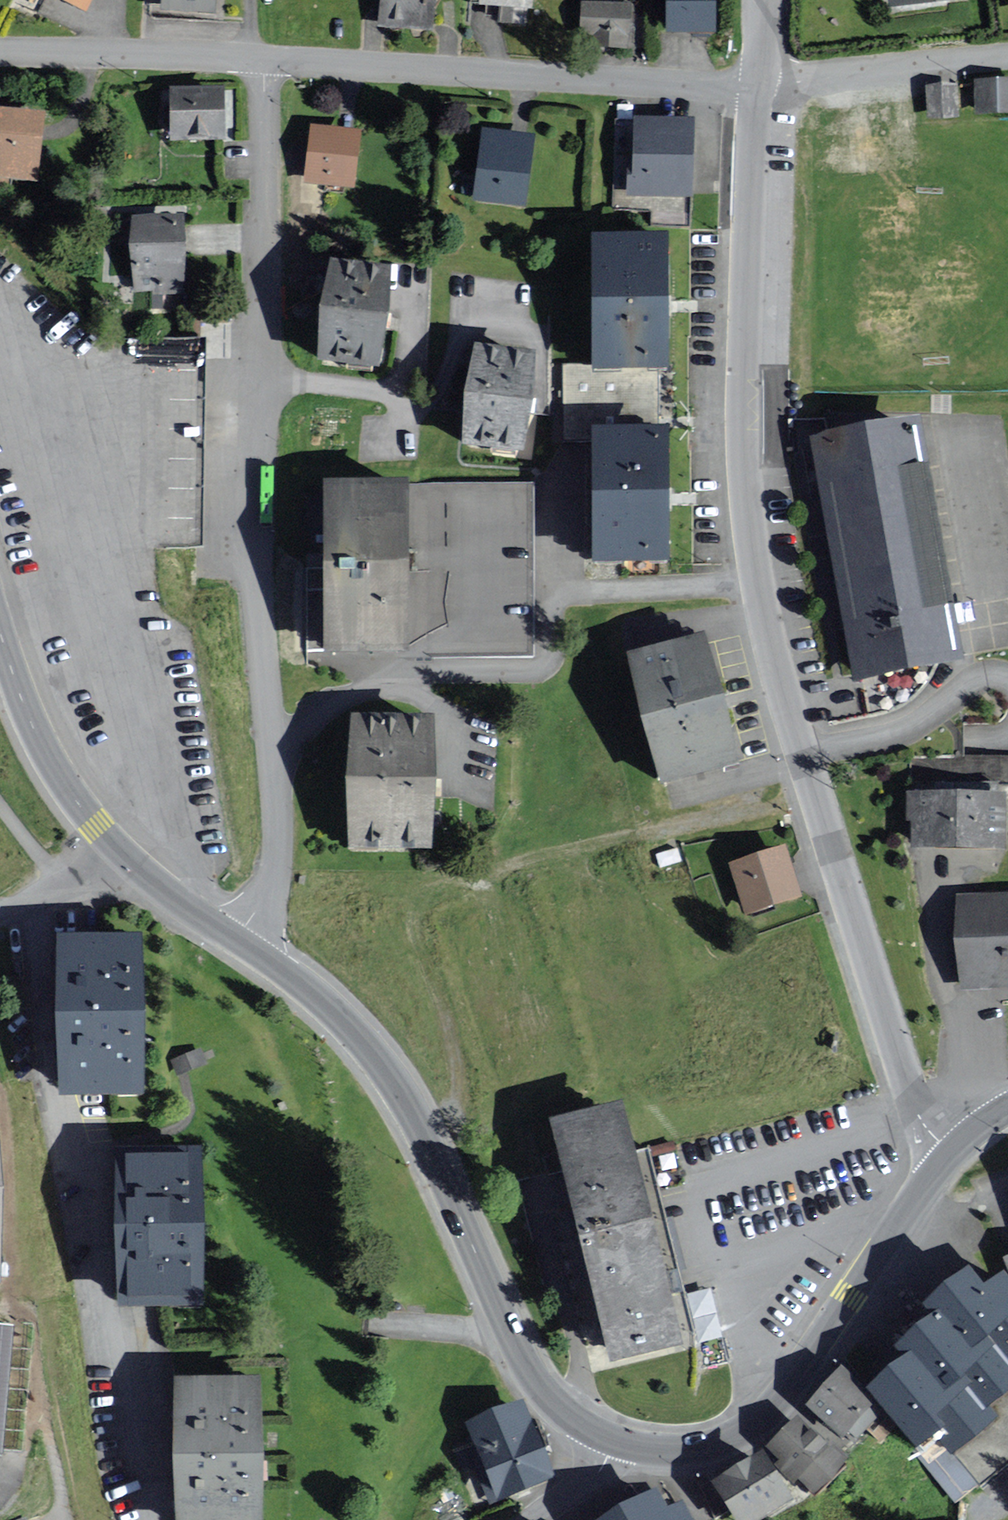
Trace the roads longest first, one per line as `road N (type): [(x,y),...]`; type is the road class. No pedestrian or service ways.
road 1 (residential): [(943,1156),(919,1125),(771,660),(744,487),(757,88)]
road 2 (residential): [(259,58),(261,599),(280,821),(275,877),(238,940)]
road 3 (residential): [(122,850),(26,902),(41,1050),(146,1519)]
road 4 (track): [(423,1136),(457,1099),(456,1068),(413,927),(418,898),(449,881),(813,794)]
road 5 (secondary): [(620,1442),(581,1429),(547,1399),(507,1335),(392,1080),(353,1030),(238,940)]
road 6 (residential): [(259,58),(757,88)]
road 7 (secondary): [(943,1156),(798,1378),(752,1428),(719,1448),(677,1454),(620,1442)]
road 8 (residential): [(0,51),(259,58)]
road 9 (secondary): [(122,850),(59,774),(35,731),(0,628)]
road 10 (residential): [(757,88),(1007,57)]
road 11 (secondary): [(238,940),(122,850)]

